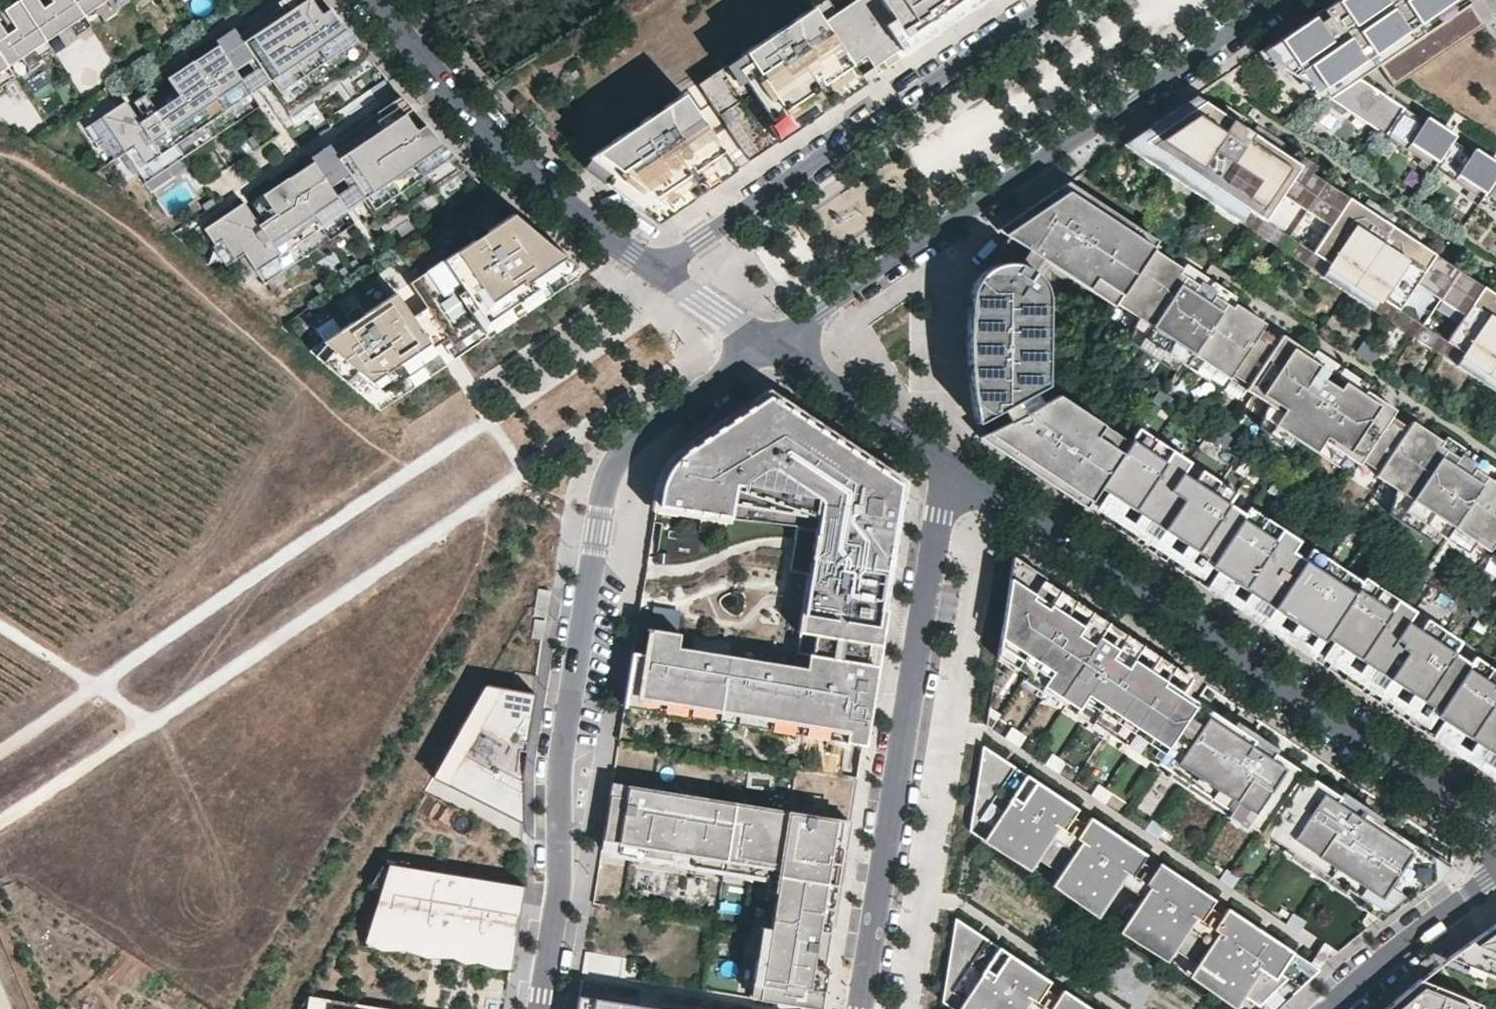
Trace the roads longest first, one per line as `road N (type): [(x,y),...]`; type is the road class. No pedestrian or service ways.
road 1 (residential): [(539,1008),(560,878),(564,735),(610,477),(637,441),(770,341)]
road 2 (residential): [(1495,820),(951,465)]
road 3 (residential): [(770,341),(1284,0)]
road 4 (residential): [(864,1008),(951,465)]
road 5 (residential): [(1059,0),(654,266)]
road 6 (residential): [(654,266),(487,132),(377,0)]
road 7 (track): [(0,624),(154,723),(0,825)]
road 8 (residential): [(951,465),(770,341)]
road 9 (residential): [(1495,892),(1346,1008)]
road 10 (residential): [(770,341),(654,266)]

